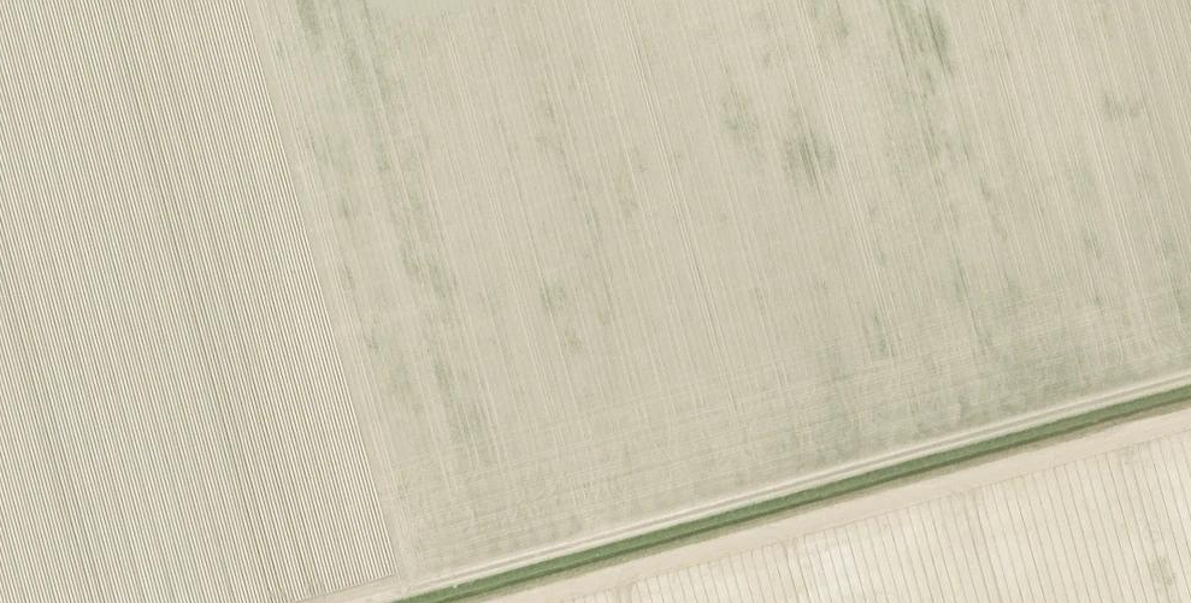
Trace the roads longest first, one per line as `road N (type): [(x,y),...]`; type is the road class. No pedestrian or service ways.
road 1 (track): [(498,602),(1190,413)]

